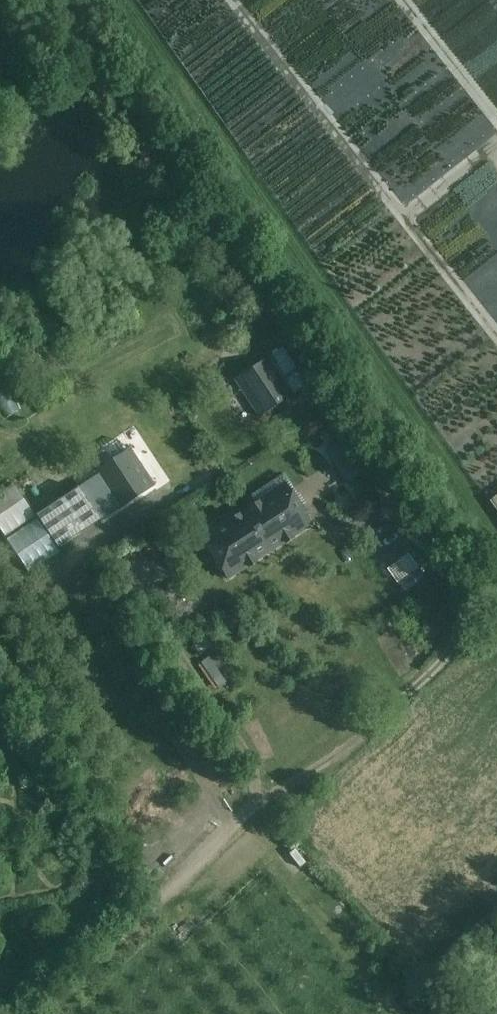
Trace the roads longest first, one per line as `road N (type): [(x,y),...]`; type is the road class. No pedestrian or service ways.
road 1 (track): [(335,412),(450,580),(460,616),(454,642),(373,728),(270,793),(225,834),(44,1013)]
road 2 (track): [(148,451),(166,491),(84,551),(79,573),(210,792),(237,823)]

